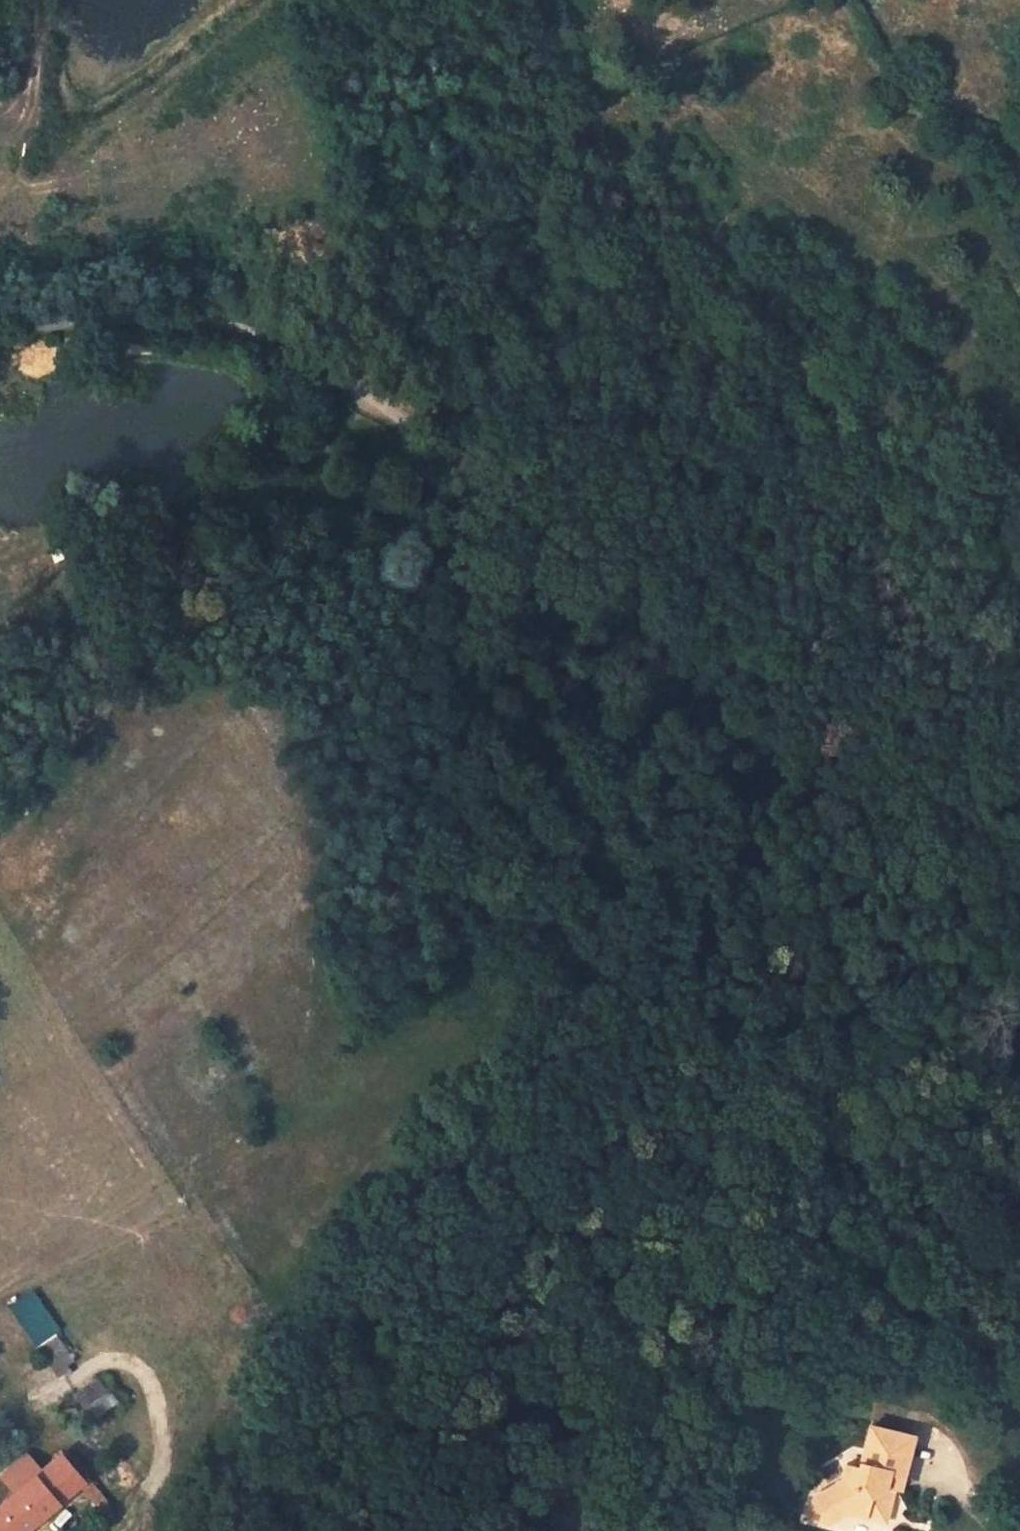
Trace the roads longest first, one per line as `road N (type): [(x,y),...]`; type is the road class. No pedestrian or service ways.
road 1 (track): [(1019,884),(859,736),(580,533),(349,385),(282,346),(220,325),(82,325)]

